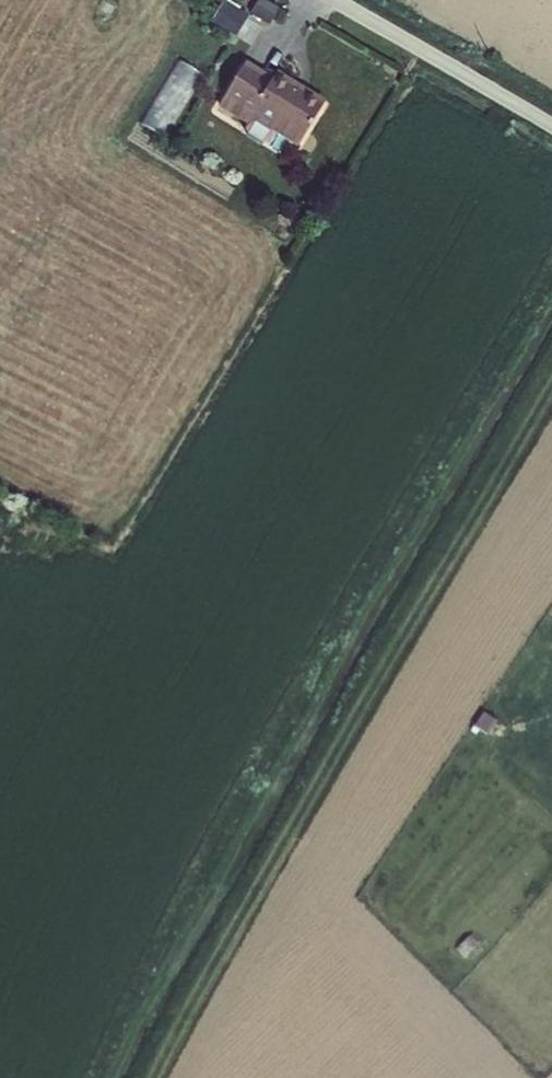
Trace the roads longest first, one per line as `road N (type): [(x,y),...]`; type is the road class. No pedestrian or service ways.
road 1 (unclassified): [(551,122),(342,0)]

